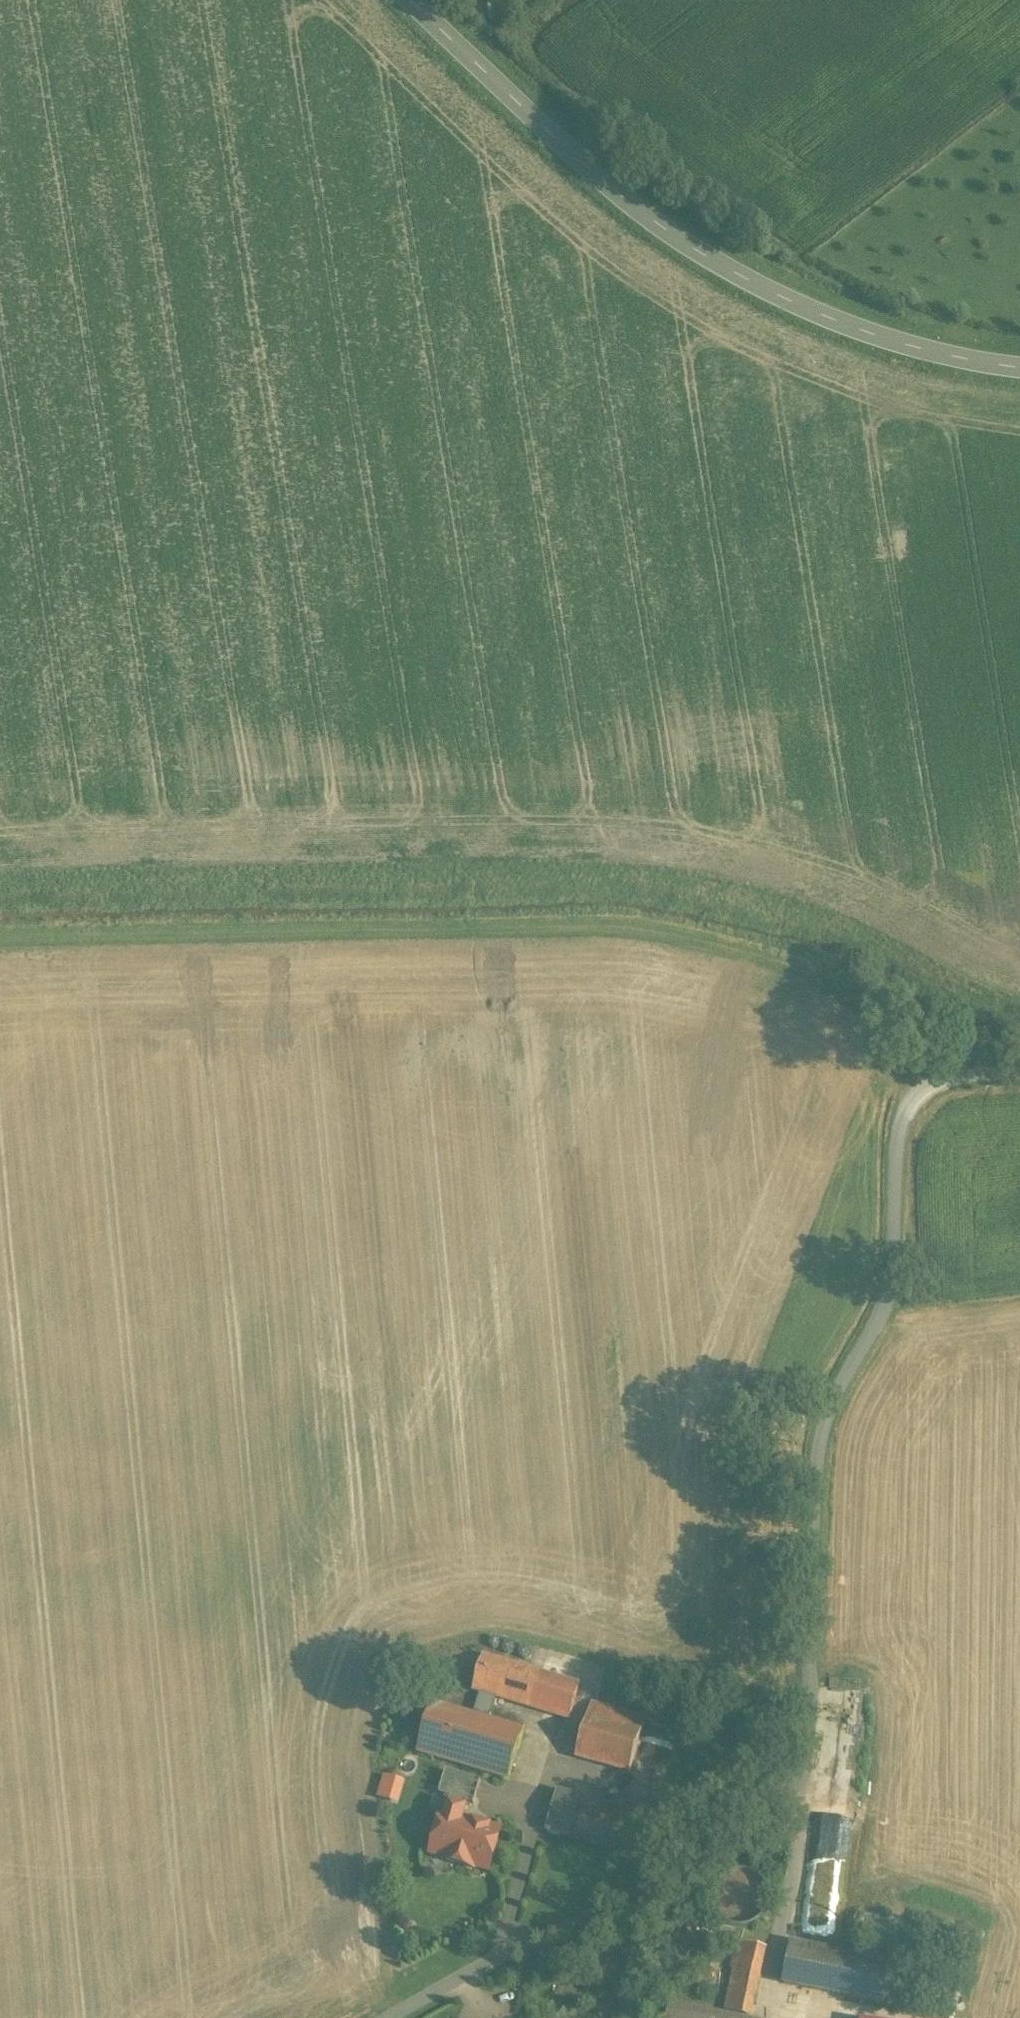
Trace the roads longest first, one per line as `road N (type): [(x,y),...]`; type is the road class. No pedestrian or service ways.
road 1 (unclassified): [(1019,1076),(943,1068),(918,1082),(899,1124),(889,1295),(817,1437),(801,1769),(741,1825),(683,1864),(388,2017)]
road 2 (tertiary): [(409,0),(597,177),(698,253),(824,317),(910,346),(1019,368)]

